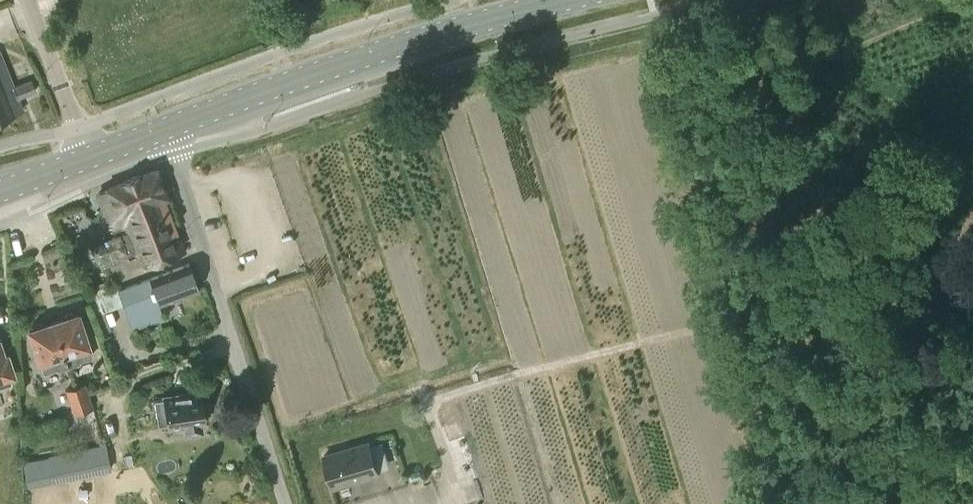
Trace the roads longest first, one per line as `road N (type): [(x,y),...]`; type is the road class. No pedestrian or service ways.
road 1 (track): [(741,0),(814,292),(829,323),(972,490)]
road 2 (secondary): [(162,129),(340,65),(571,0)]
road 3 (residential): [(283,503),(162,129)]
road 4 (track): [(949,0),(843,48),(754,57)]
road 5 (unclassified): [(91,157),(28,0)]

